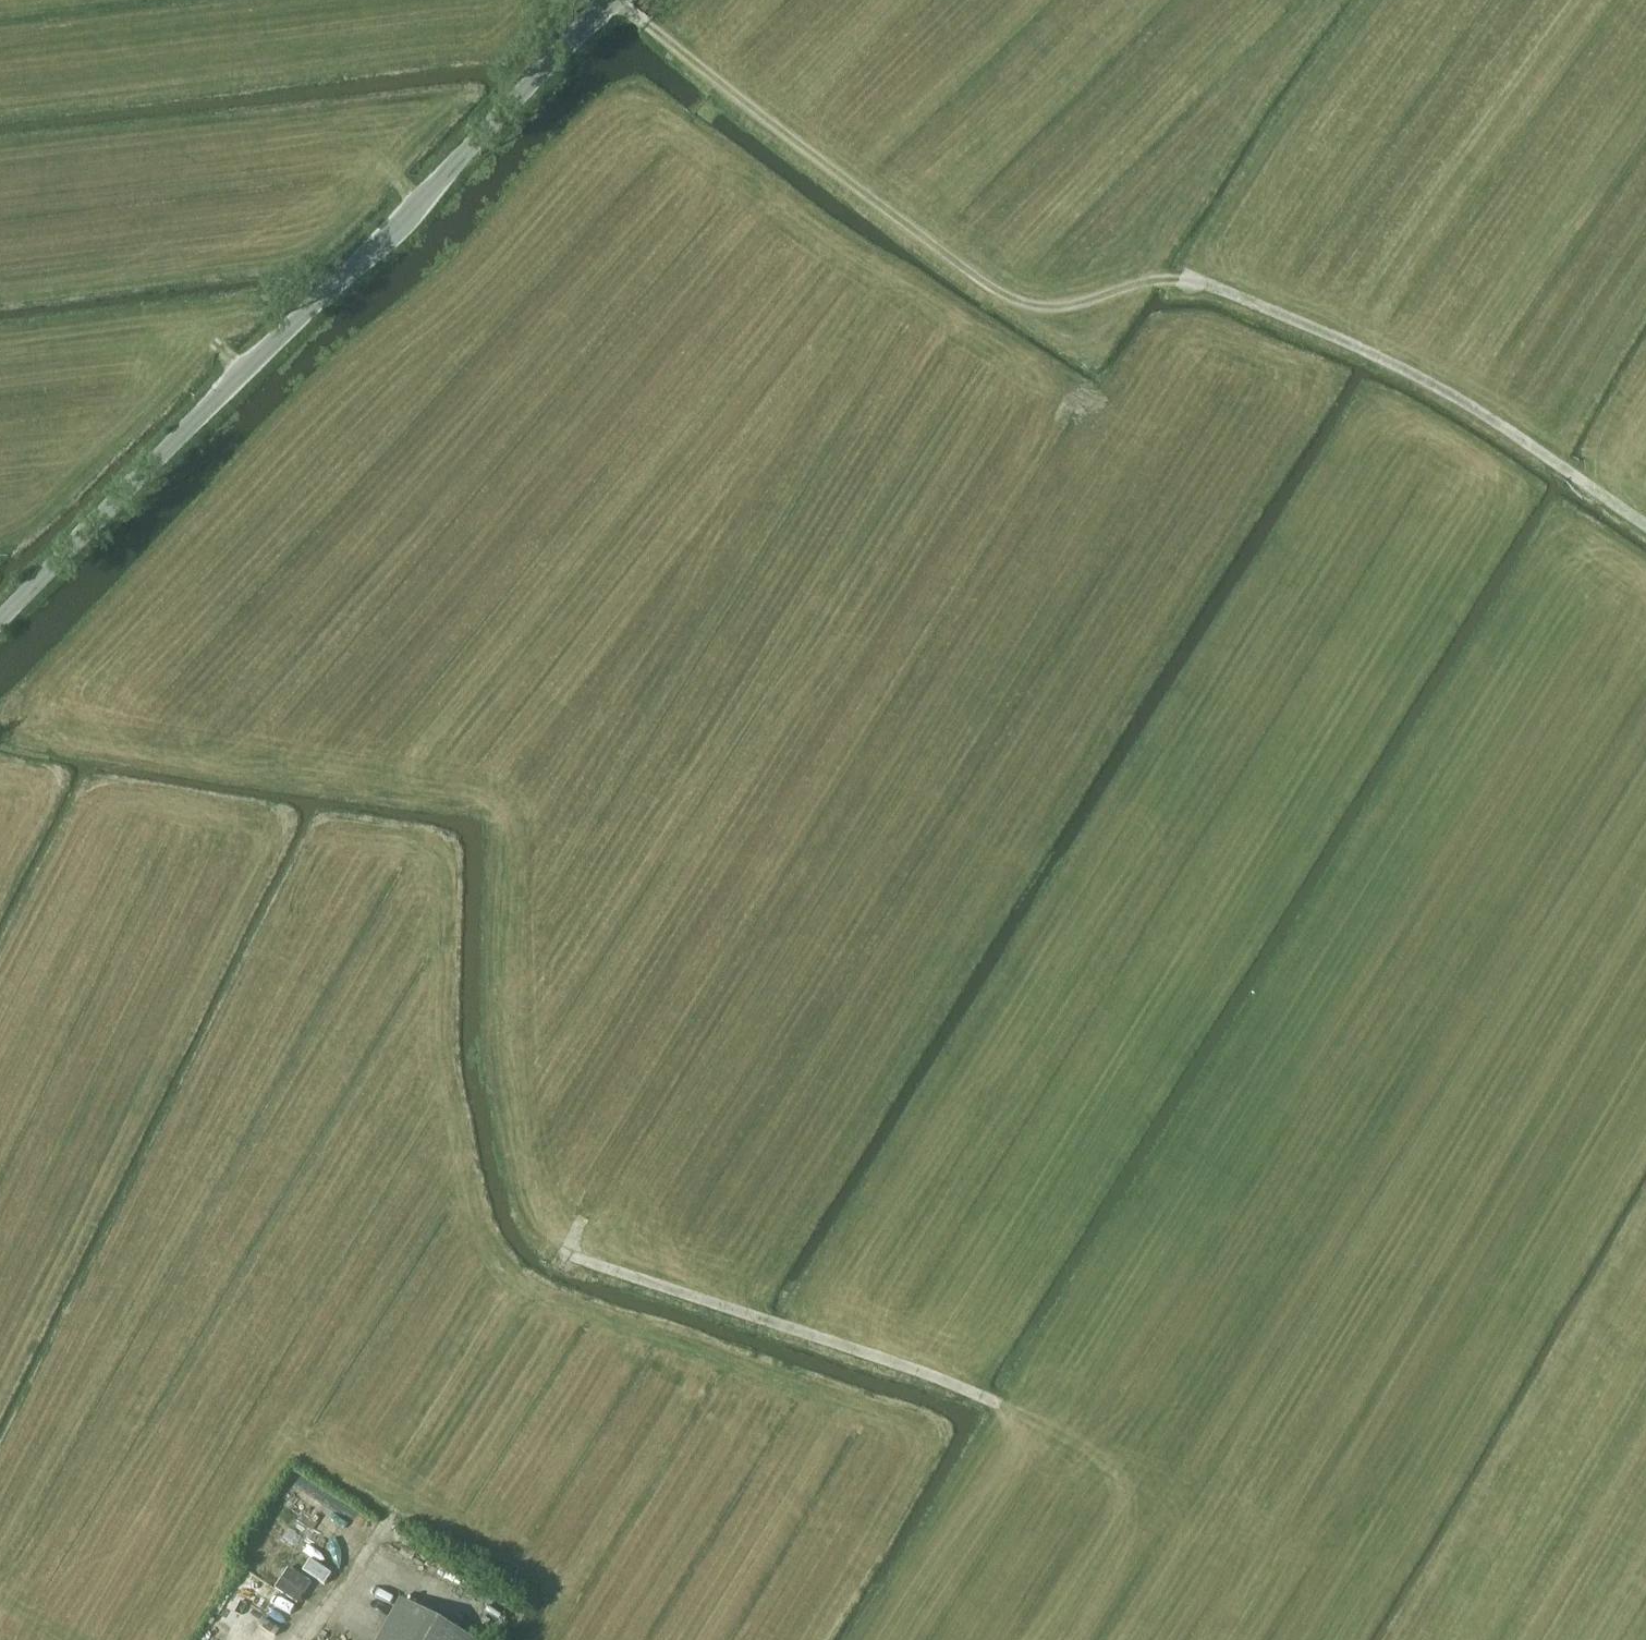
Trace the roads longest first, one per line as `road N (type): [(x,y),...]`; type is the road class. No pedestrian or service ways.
road 1 (track): [(615,0),(1006,294),(1043,309),(1151,284),(1198,284),(1246,300),(1440,389),(1645,527)]
road 2 (track): [(1002,1405),(565,1253),(372,1557),(354,1550),(296,1639)]
road 3 (unclassified): [(0,625),(427,199),(608,0)]

